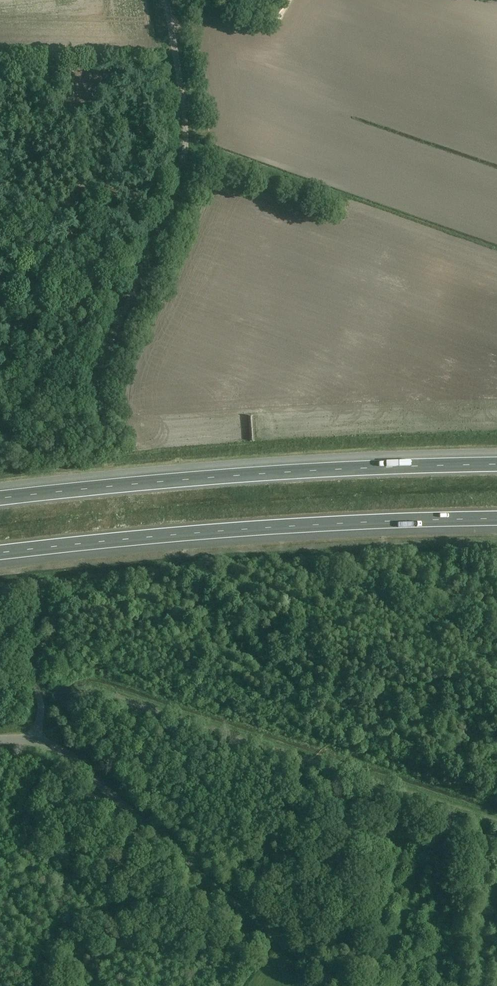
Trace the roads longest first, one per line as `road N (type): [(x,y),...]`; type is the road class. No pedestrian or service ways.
road 1 (motorway): [(496,463),(198,477),(0,498)]
road 2 (motorway): [(0,553),(223,531),(496,519)]
road 3 (unclassified): [(93,390),(170,206),(183,154),(166,0)]
road 4 (unclassified): [(340,985),(222,897),(70,757),(36,741)]

